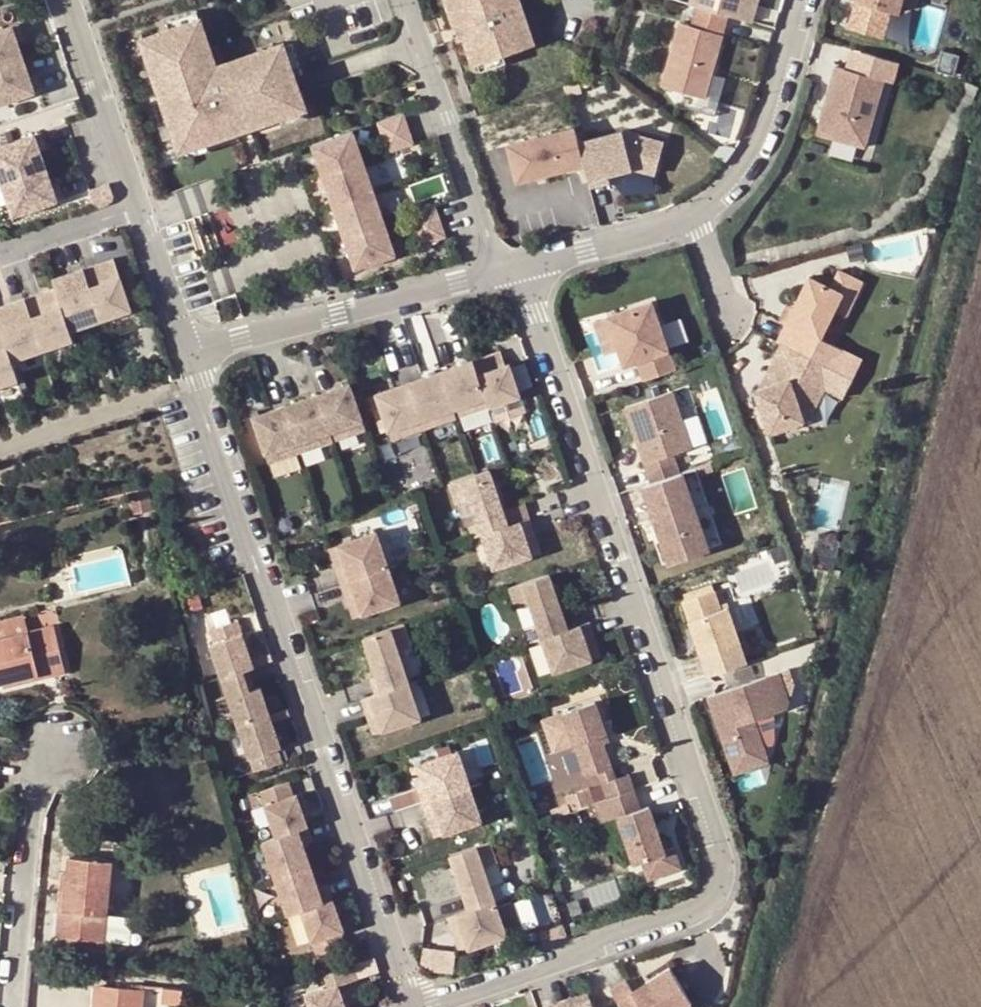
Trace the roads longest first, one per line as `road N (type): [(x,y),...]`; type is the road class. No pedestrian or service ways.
road 1 (residential): [(414,1006),(686,920),(709,902),(719,868),(515,274)]
road 2 (residential): [(191,358),(414,1006)]
road 3 (residential): [(191,358),(492,279)]
road 4 (residential): [(492,279),(404,0)]
road 5 (residential): [(63,751),(34,774),(11,1006)]
road 6 (residential): [(804,0),(763,140),(733,185),(691,223)]
road 7 (residential): [(66,0),(139,209)]
road 8 (residential): [(515,274),(691,223)]
road 9 (residential): [(139,209),(191,358)]
road 10 (residential): [(0,254),(139,209)]
road 11 (residential): [(731,338),(691,223)]

